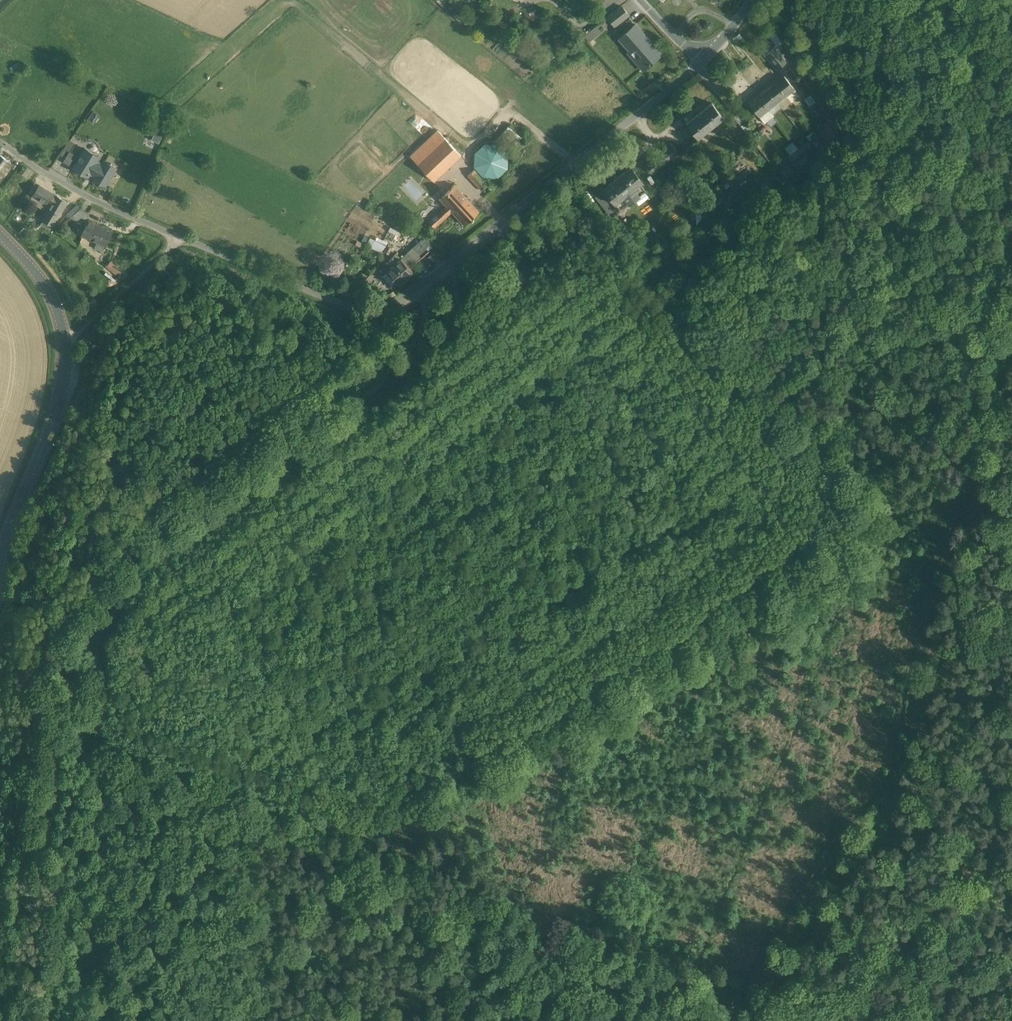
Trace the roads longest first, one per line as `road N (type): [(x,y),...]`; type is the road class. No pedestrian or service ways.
road 1 (track): [(686,962),(865,541),(869,509),(803,381),(755,328),(751,284),(803,219),(882,179),(964,162),(1011,176)]
road 2 (track): [(413,302),(414,335),(396,365),(278,458),(189,543),(119,633),(108,1020)]
road 3 (unclassified): [(700,61),(413,302),(392,311),(301,285),(49,176)]
road 4 (track): [(686,962),(112,731)]
road 5 (secondary): [(0,561),(52,429),(65,350),(49,291),(0,235)]

